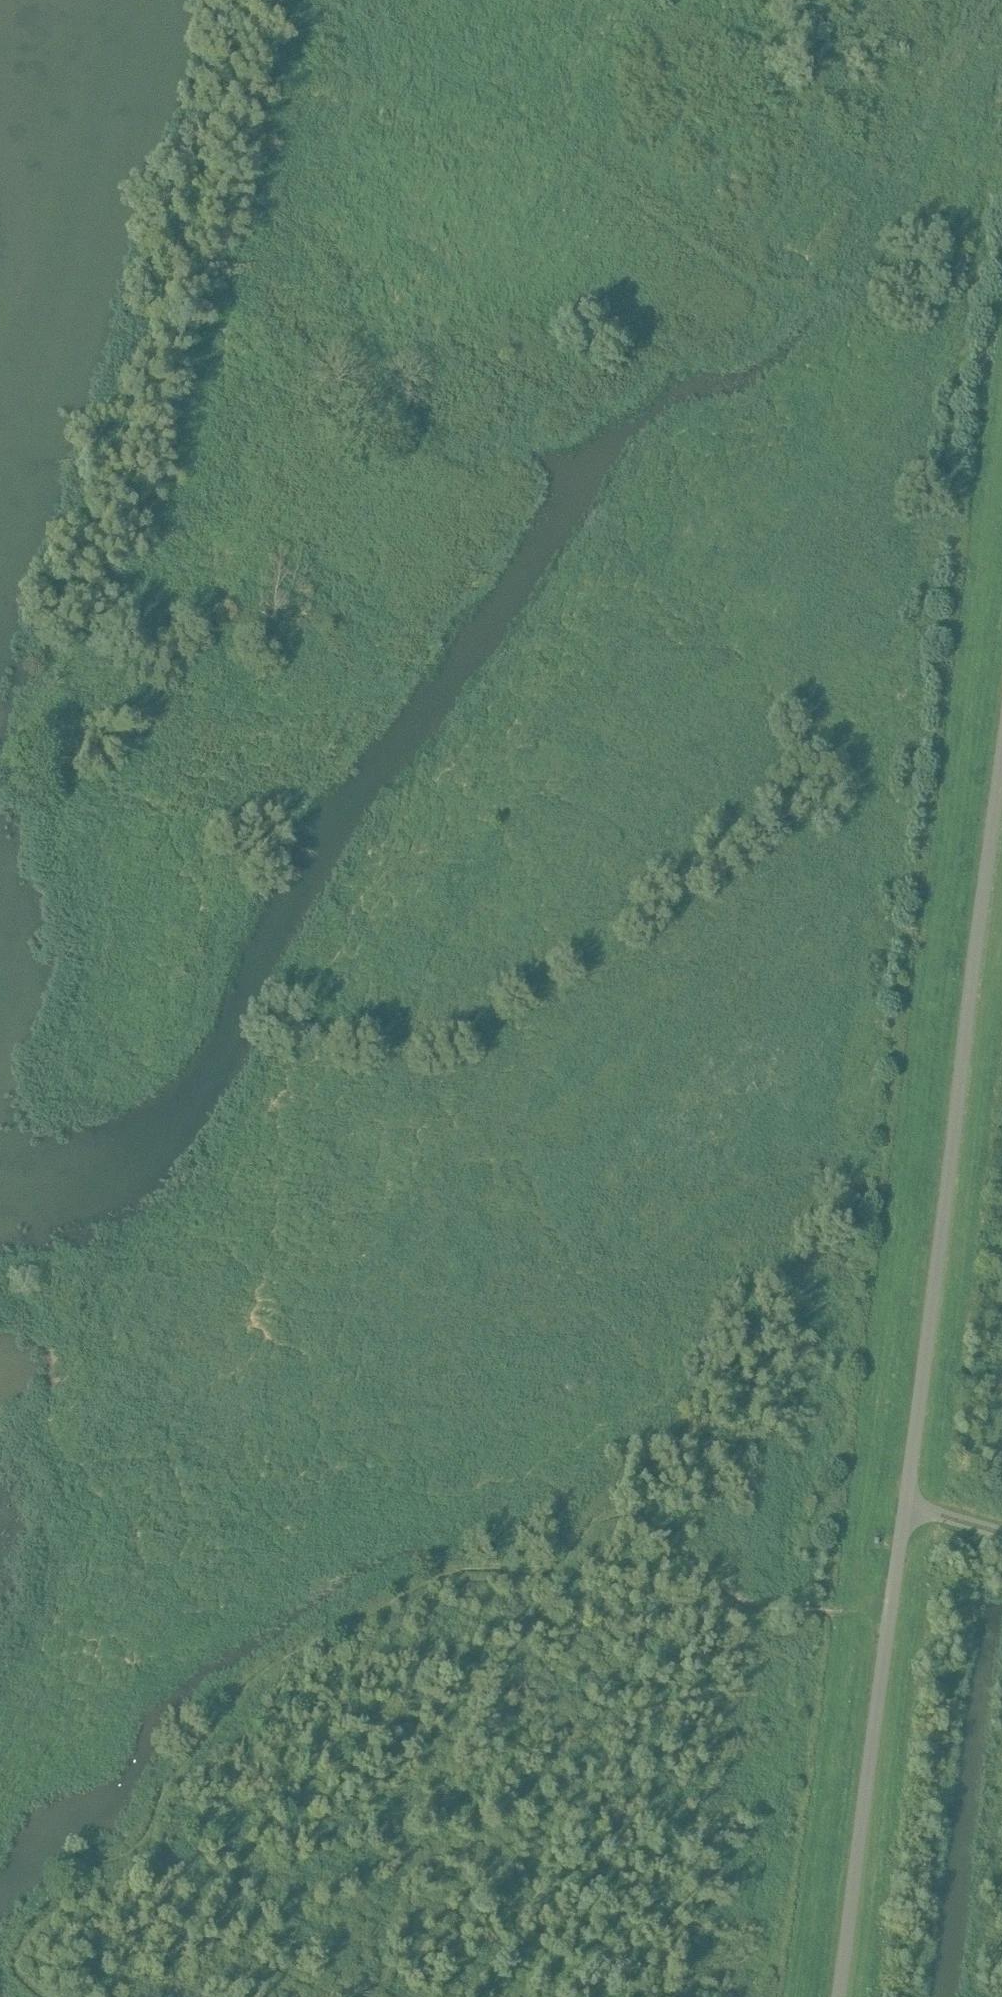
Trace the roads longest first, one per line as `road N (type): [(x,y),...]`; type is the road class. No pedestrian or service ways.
road 1 (unclassified): [(1001,749),(840,1996)]

